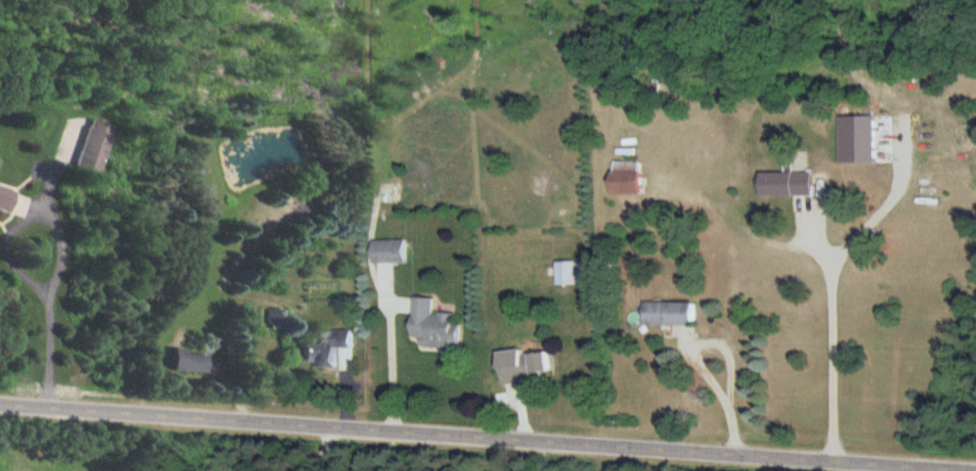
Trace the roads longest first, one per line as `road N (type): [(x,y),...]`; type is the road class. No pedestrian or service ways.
road 1 (residential): [(975,470),(0,404)]

